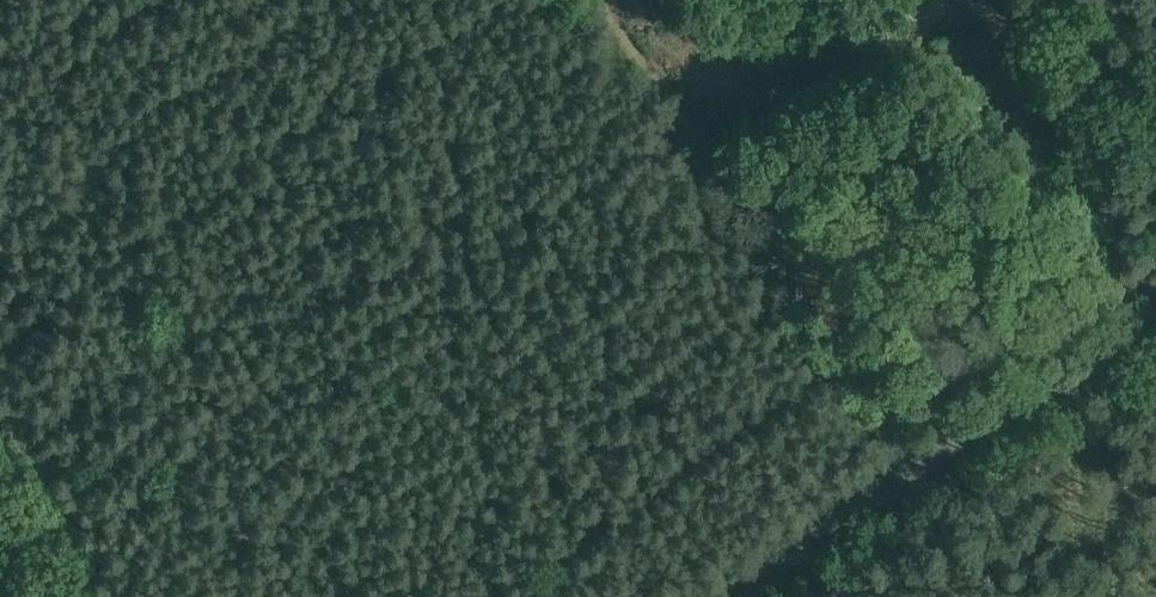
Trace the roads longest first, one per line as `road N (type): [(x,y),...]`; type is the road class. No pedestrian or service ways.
road 1 (track): [(590,0),(933,459)]
road 2 (unclassified): [(1155,312),(933,459),(746,596)]

